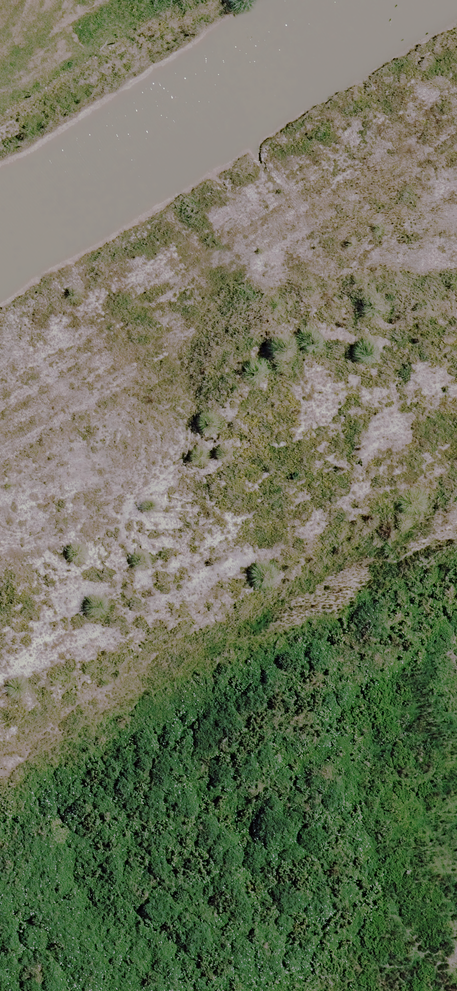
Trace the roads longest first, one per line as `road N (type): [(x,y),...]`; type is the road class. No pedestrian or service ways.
road 1 (unknown): [(102,338),(456,875)]
road 2 (unknown): [(456,112),(0,403)]
road 3 (unknown): [(344,990),(456,908)]

